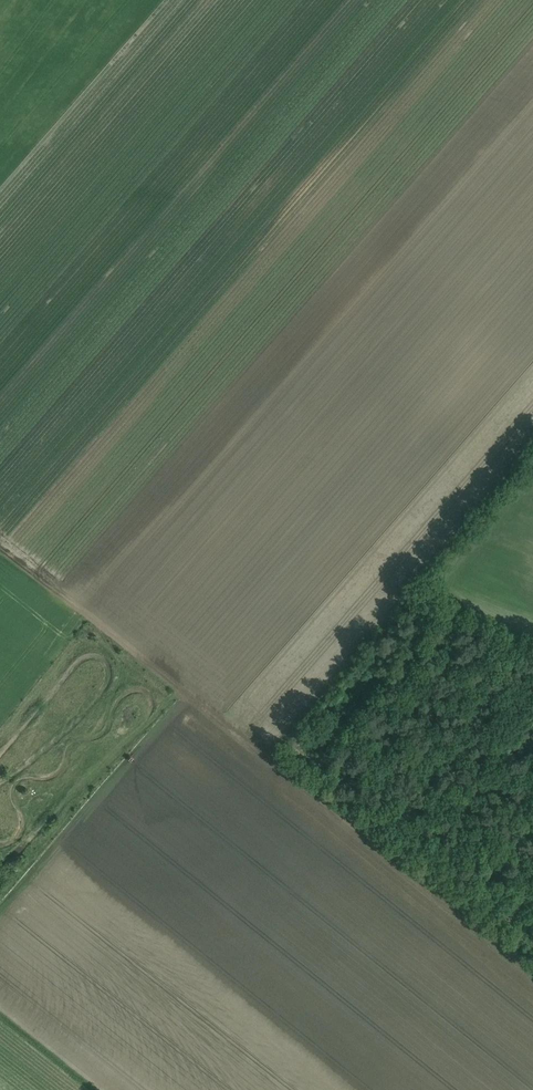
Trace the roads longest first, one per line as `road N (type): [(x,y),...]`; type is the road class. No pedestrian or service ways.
road 1 (track): [(0,542),(532,971)]

